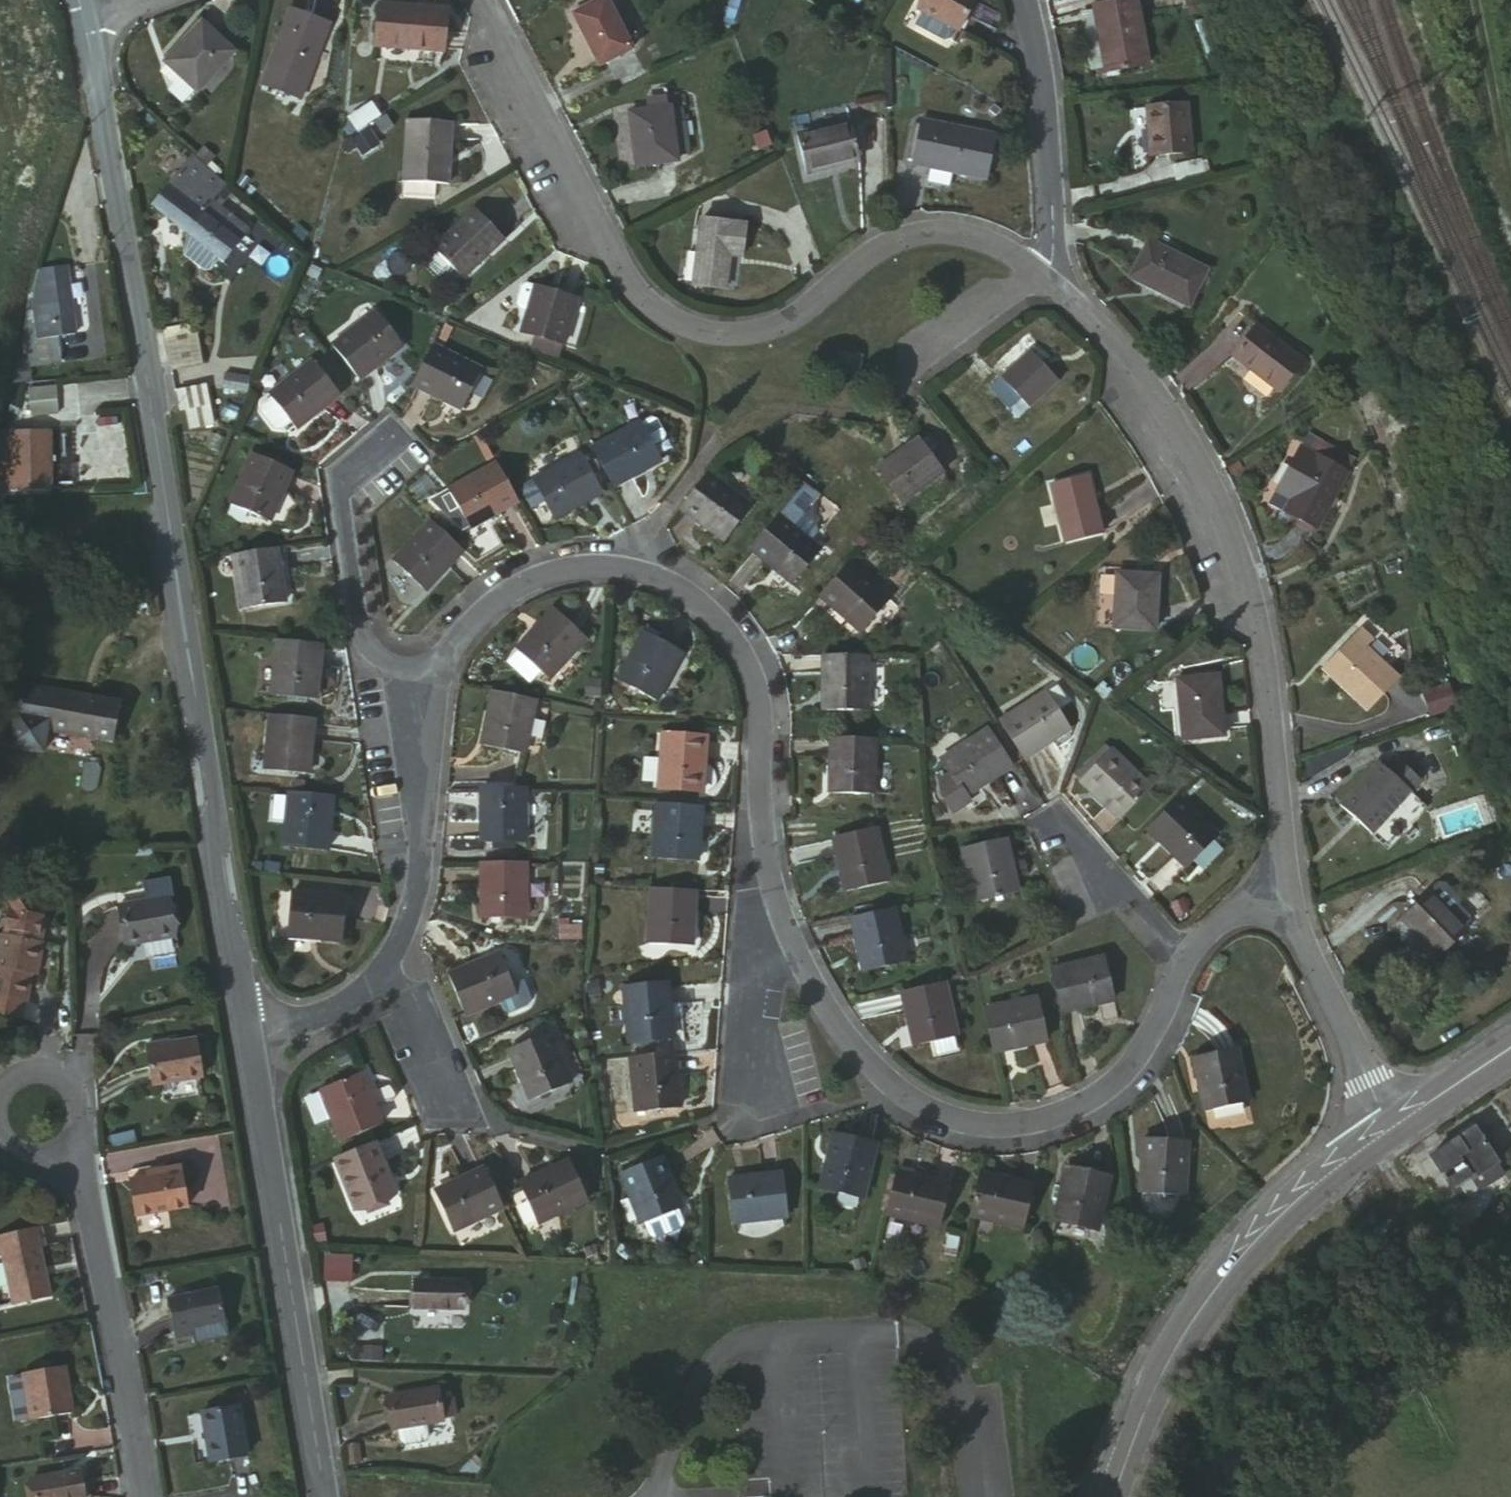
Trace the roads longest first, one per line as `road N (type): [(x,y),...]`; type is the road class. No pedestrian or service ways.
road 1 (residential): [(431,667),(480,610),(524,579),(582,566),(624,568),(672,588),(715,622),(742,668),(752,724),(753,825),(771,900),(817,1006),(884,1076),(944,1114),(1010,1132),(1084,1114),(1131,1074),(1202,955),(1245,919),(1292,902)]
road 2 (tertiary): [(248,1029),(175,534),(75,0)]
road 3 (residential): [(1025,259),(968,226),(913,225),(832,272),(772,325),(714,332),(657,310),(609,253),(481,0)]
road 4 (residential): [(1292,902),(1274,737),(1239,562),(1157,397),(1025,259)]
road 5 (tertiary): [(322,1496),(248,1029)]
road 6 (tertiary): [(1389,1131),(1271,1224),(1207,1301),(1152,1392),(1114,1496)]
road 7 (residential): [(248,1029),(340,994),(385,962),(409,914),(413,704),(431,667)]
road 8 (residential): [(138,1496),(77,1136)]
road 9 (residential): [(380,436),(341,487),(353,611),(390,661),(431,667)]
road 10 (residential): [(1025,259),(1034,245),(1036,134),(1019,0)]
road 11 (residential): [(1389,1131),(1304,956),(1292,902)]
road 12 (tertiary): [(1510,1047),(1389,1131)]
road 13 (residential): [(77,1136),(64,1077),(34,1065),(0,1076)]

